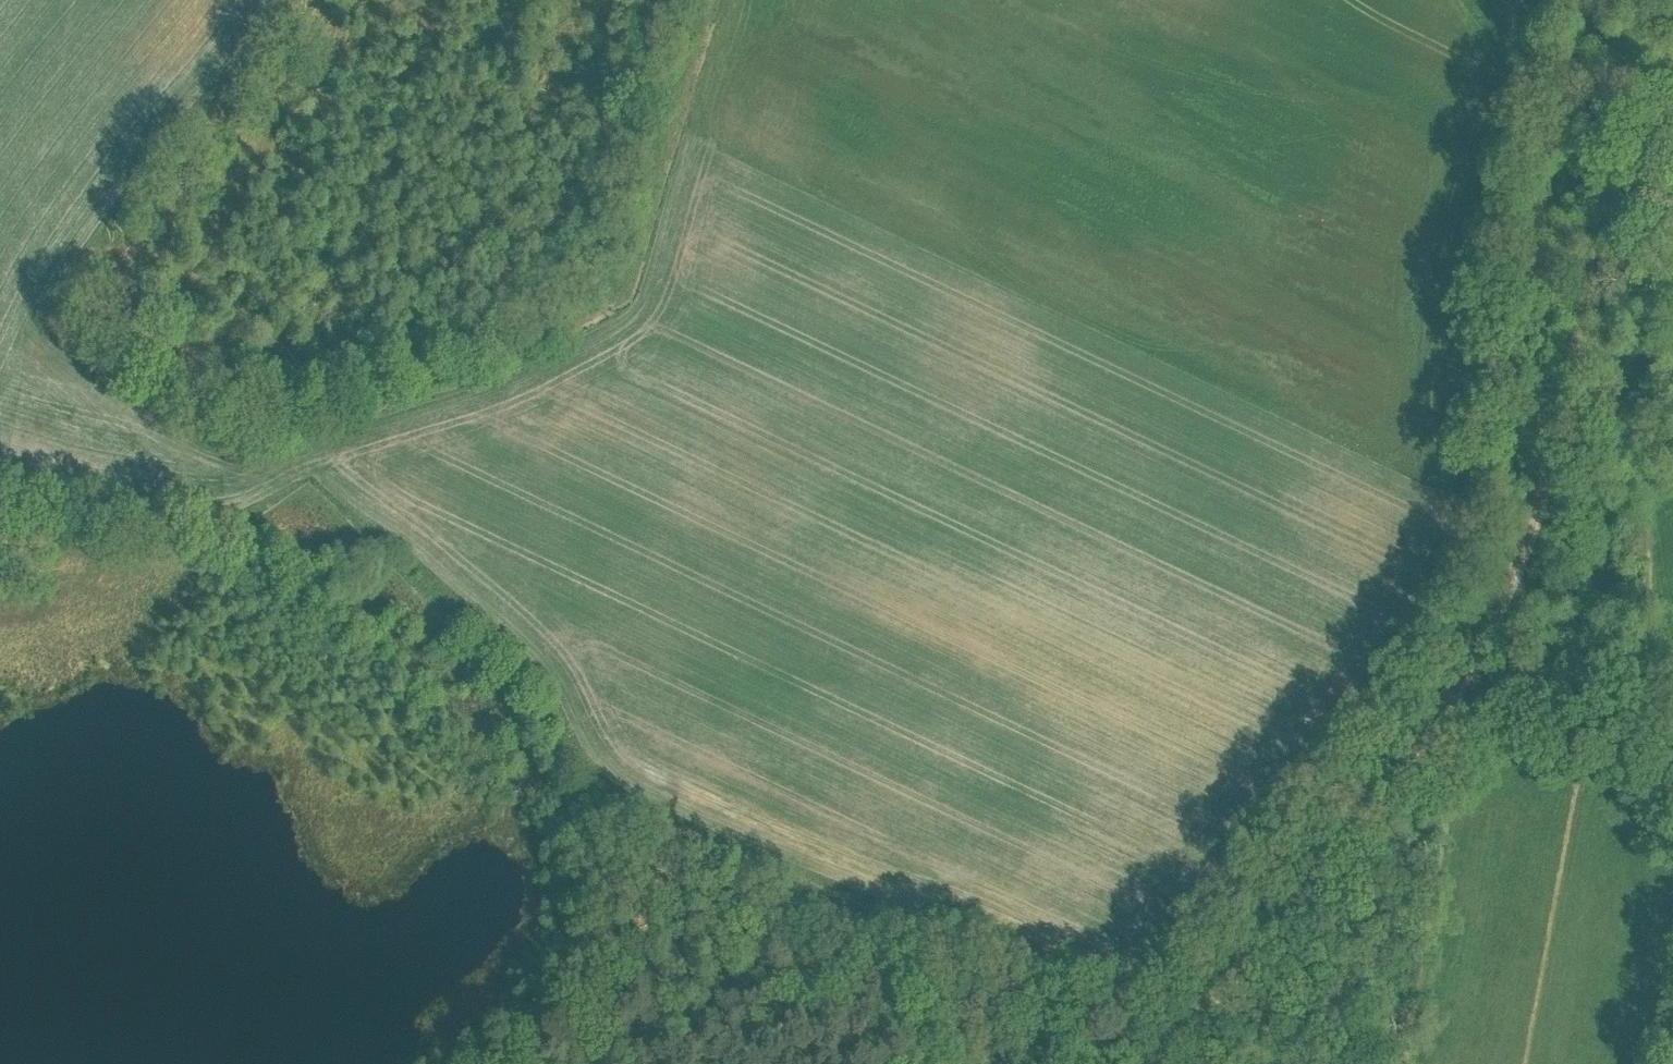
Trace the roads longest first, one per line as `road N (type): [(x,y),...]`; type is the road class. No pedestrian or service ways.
road 1 (track): [(1134,1063),(1353,822),(1487,629),(1525,532),(1575,285),(1640,127)]
road 2 (track): [(1664,0),(1640,127)]

